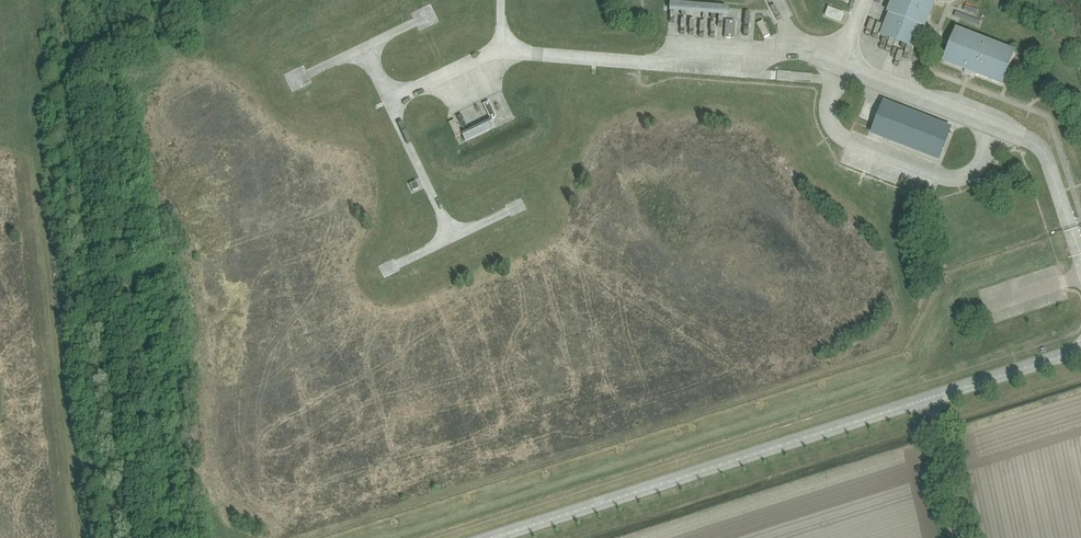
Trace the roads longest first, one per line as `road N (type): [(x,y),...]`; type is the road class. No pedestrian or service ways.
road 1 (unclassified): [(1080,350),(491,537)]
road 2 (unclassified): [(838,66),(771,49),(740,71),(494,51),(390,101),(364,47)]
road 3 (unclassified): [(1080,259),(1037,144),(838,66)]

